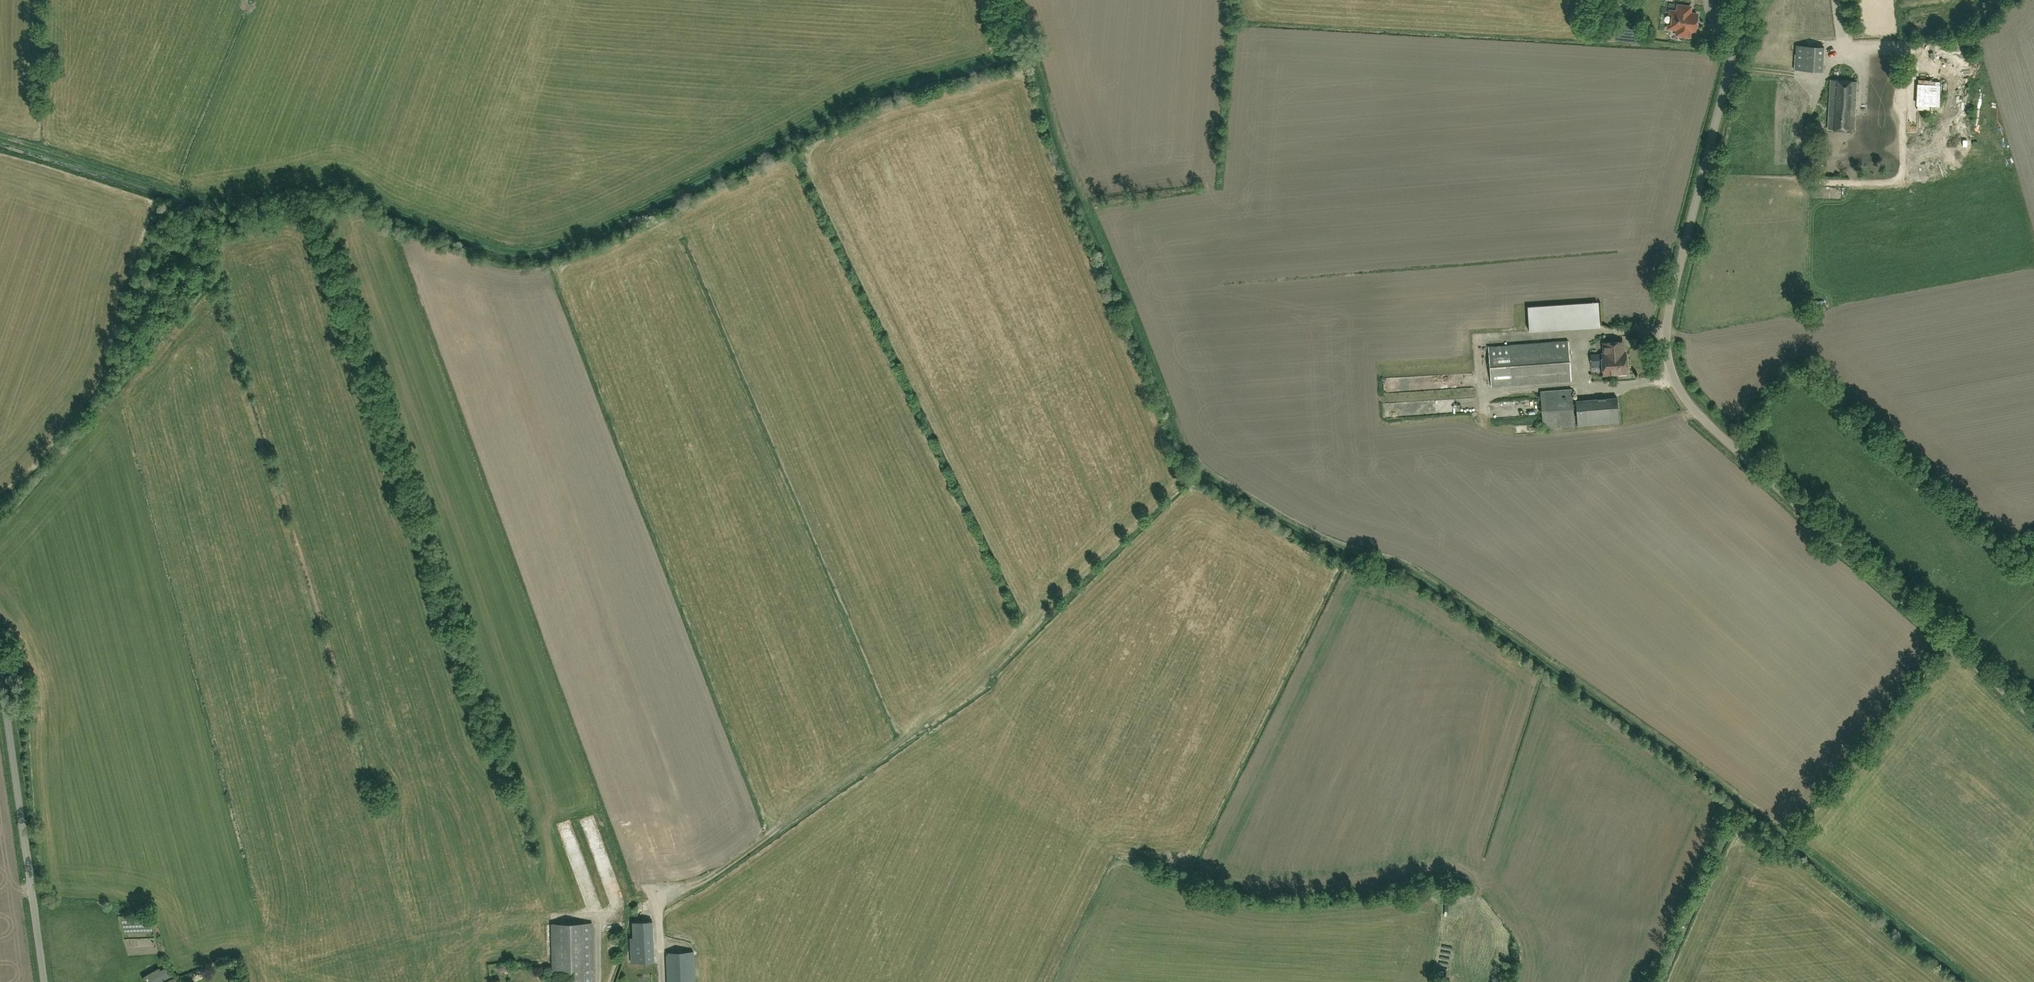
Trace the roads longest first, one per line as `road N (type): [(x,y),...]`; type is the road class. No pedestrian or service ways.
road 1 (unclassified): [(2033,717),(1701,416),(1670,372),(1670,308),(1746,0)]
road 2 (unclassified): [(44,981),(0,672)]

